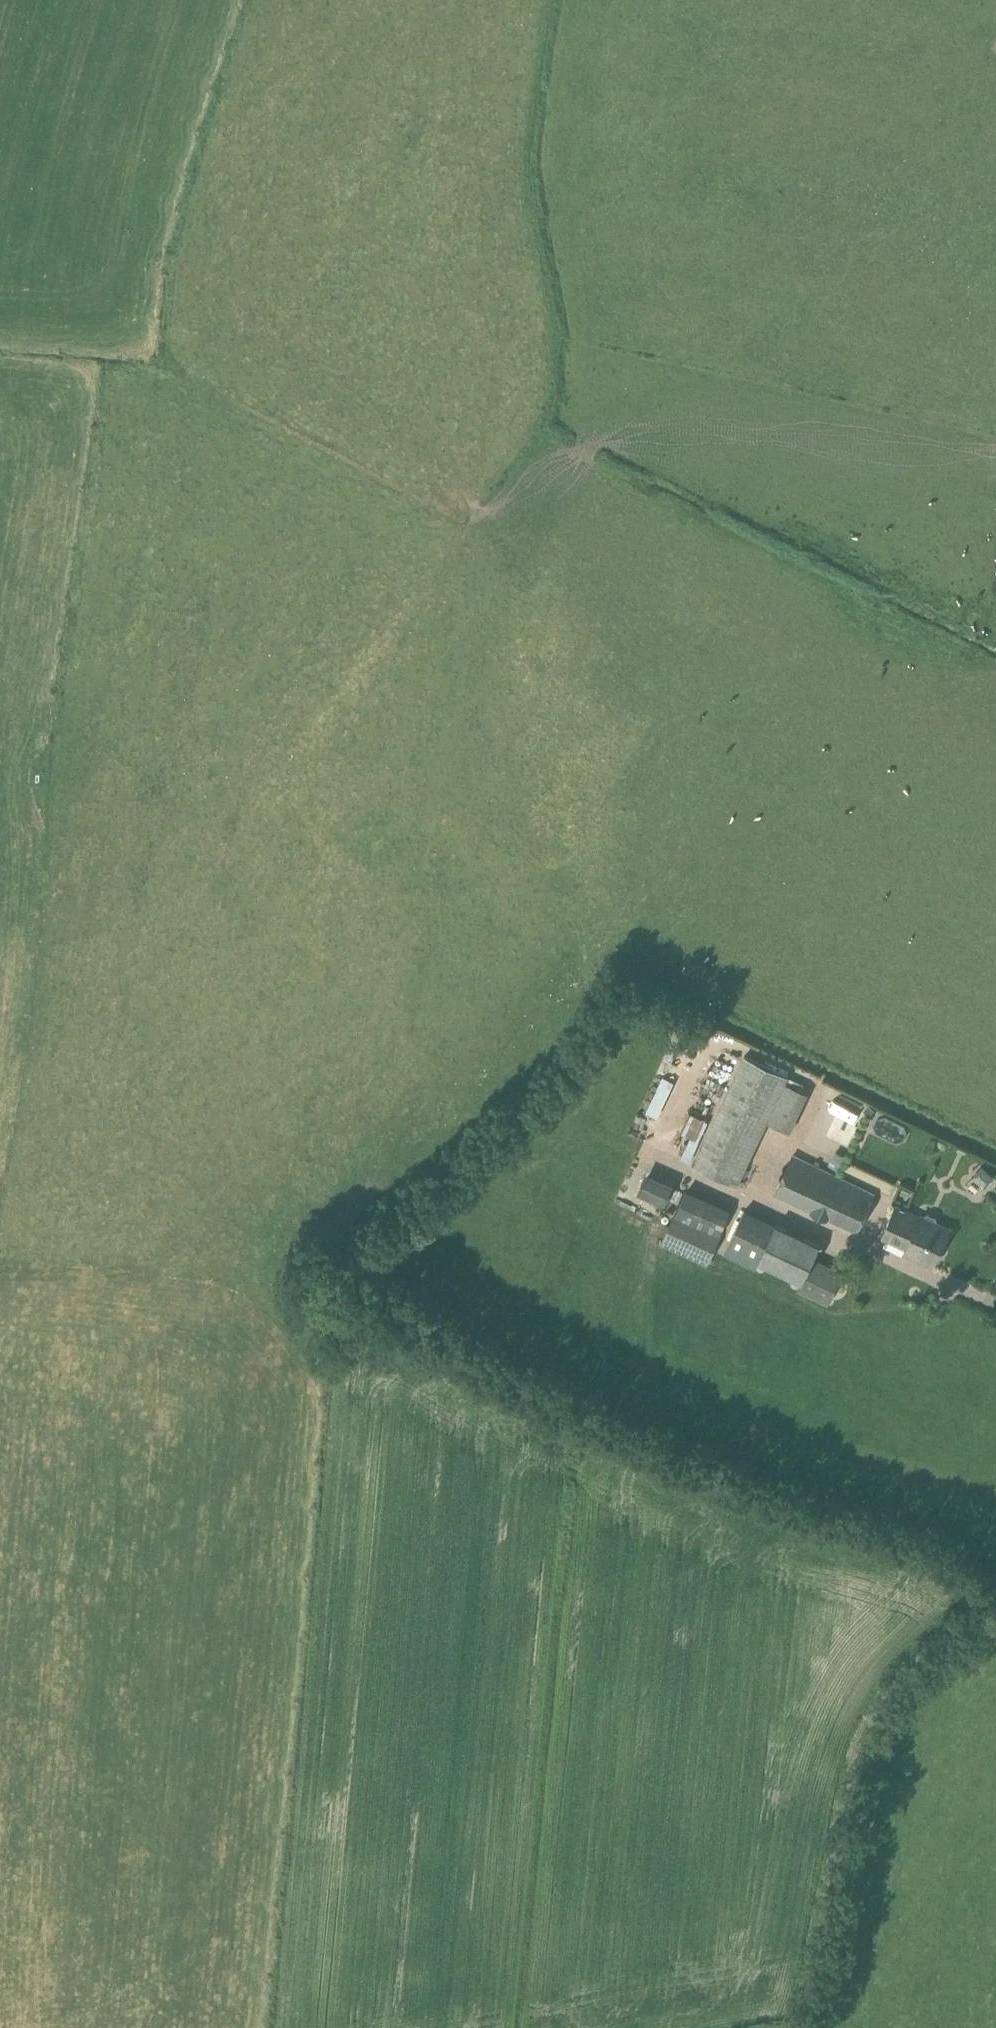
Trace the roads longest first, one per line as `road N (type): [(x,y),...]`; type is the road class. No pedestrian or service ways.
road 1 (unclassified): [(809,2027),(871,1728),(910,1674),(995,1604)]

